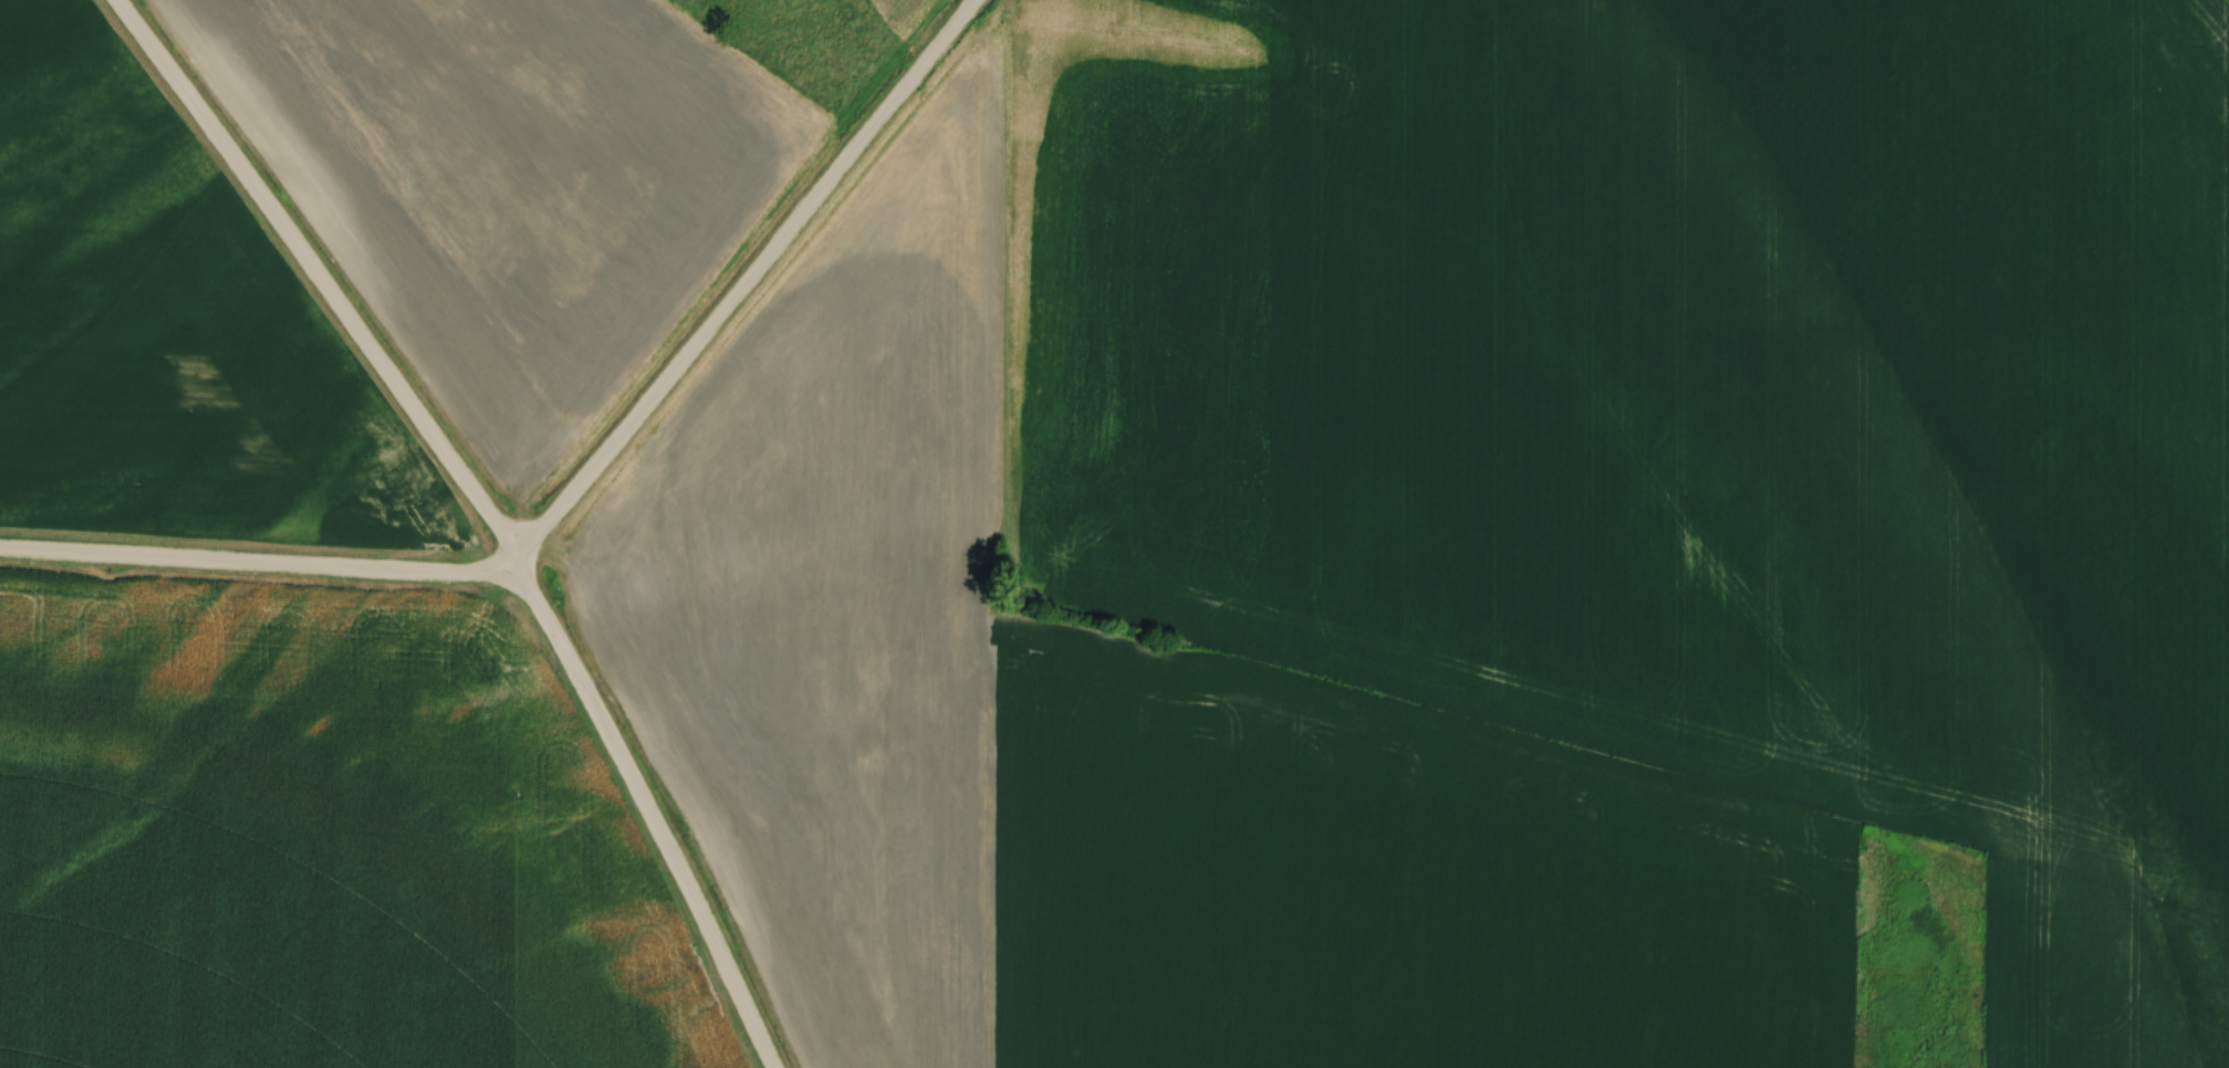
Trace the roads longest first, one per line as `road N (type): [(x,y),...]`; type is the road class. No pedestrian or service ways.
road 1 (residential): [(0,547),(465,572),(515,555),(977,0)]
road 2 (residential): [(515,555),(117,0)]
road 3 (residential): [(770,1067),(515,555)]

